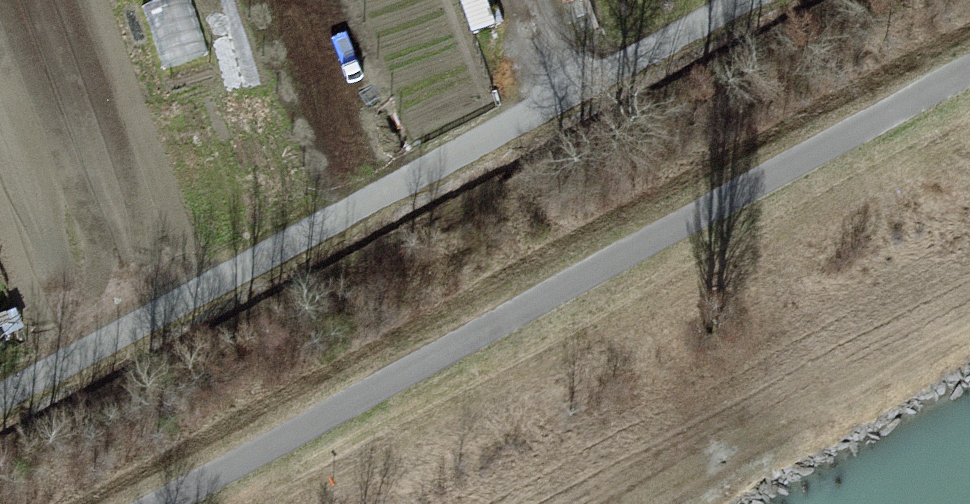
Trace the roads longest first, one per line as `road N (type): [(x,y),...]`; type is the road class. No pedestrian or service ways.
road 1 (track): [(166,503),(969,73)]
road 2 (residential): [(0,408),(743,0)]

